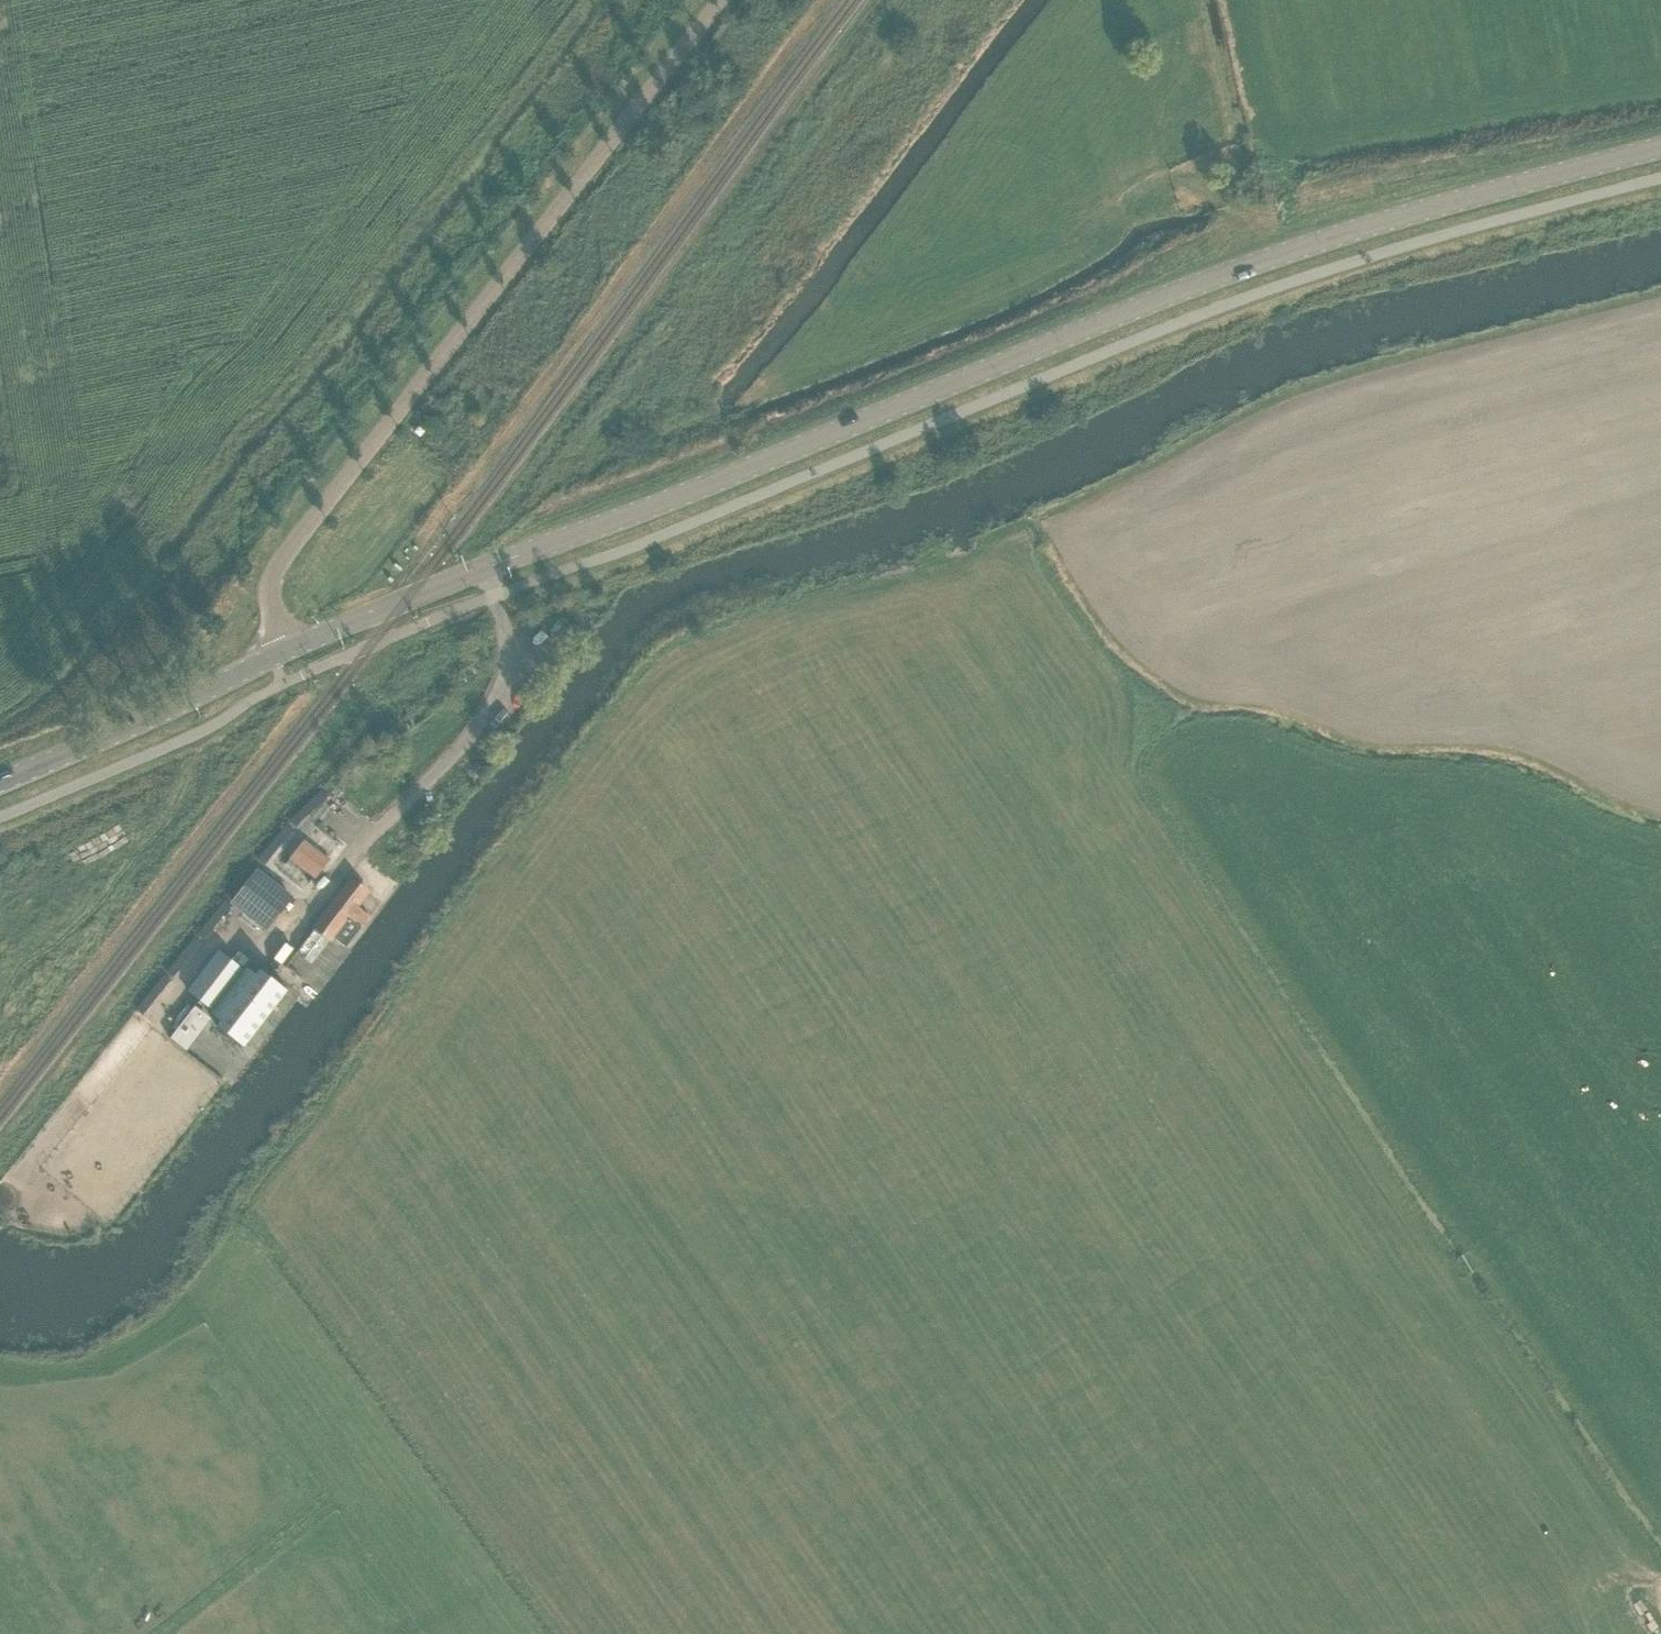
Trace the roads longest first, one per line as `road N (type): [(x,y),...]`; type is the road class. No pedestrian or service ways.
road 1 (tertiary): [(279,655),(1140,304),(1427,207),(1660,147)]
road 2 (unclassified): [(279,655),(270,589),(279,559),(721,0)]
road 3 (tertiary): [(0,782),(279,655)]

